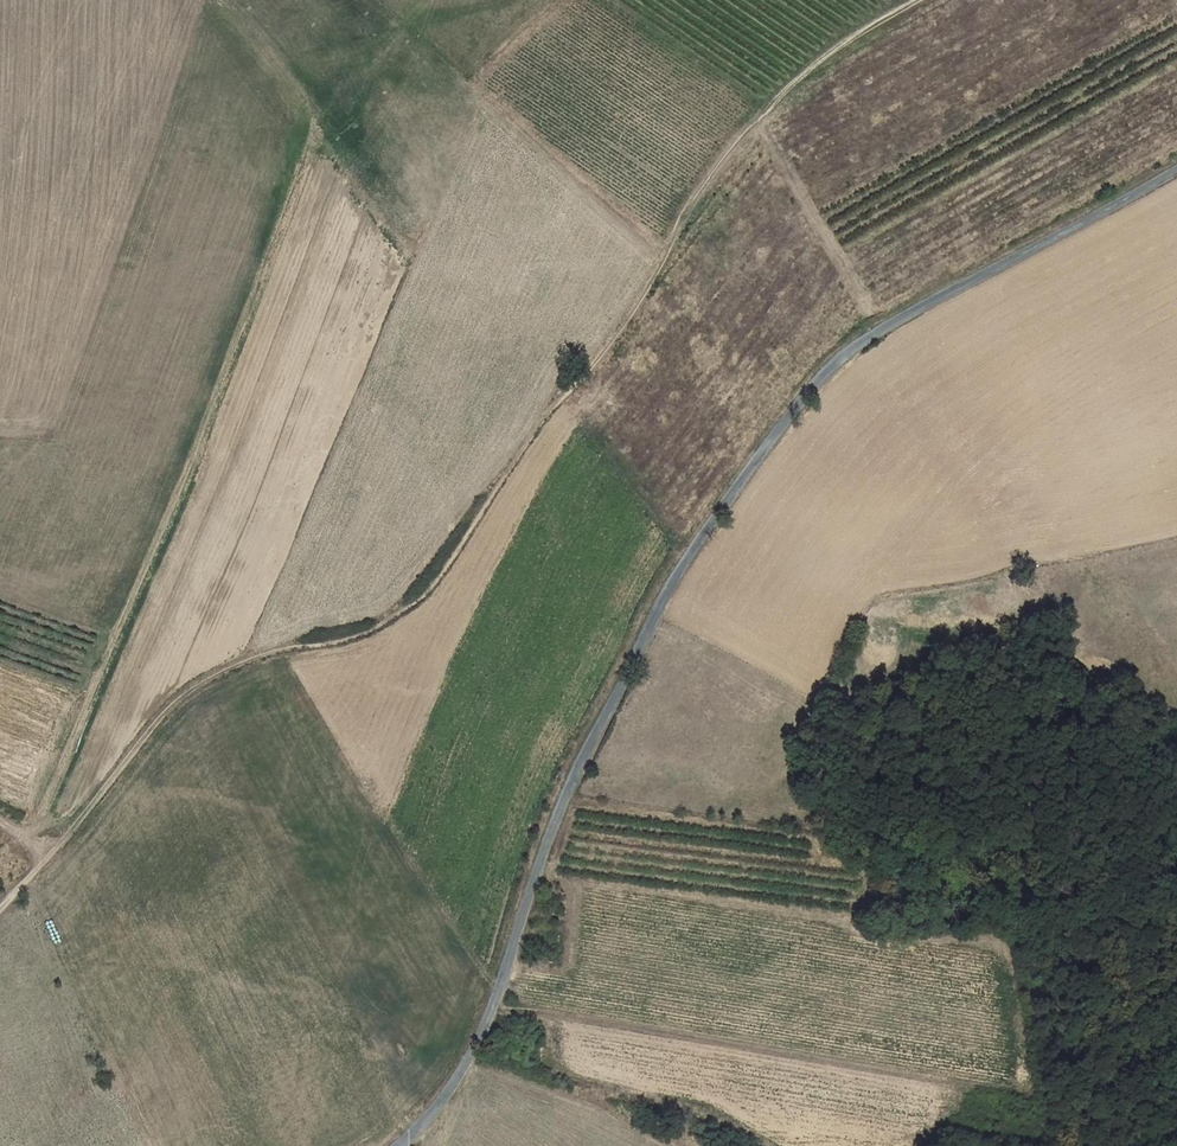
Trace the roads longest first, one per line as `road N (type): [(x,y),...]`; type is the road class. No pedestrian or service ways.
road 1 (track): [(0,904),(166,712),(209,679),(275,653),(369,633),(427,594),(553,408),(644,293),(701,184),(812,62),(913,0)]
road 2 (unclassified): [(395,1145),(429,1115),(480,1034),(570,780),(679,572),(796,409),(886,327),(1176,166)]

